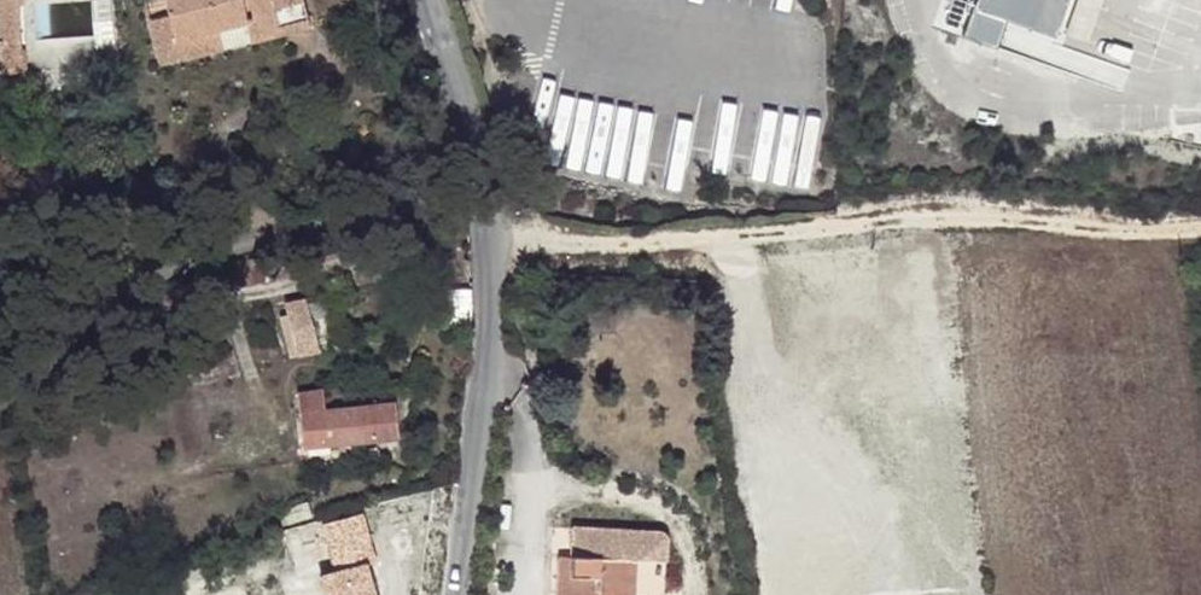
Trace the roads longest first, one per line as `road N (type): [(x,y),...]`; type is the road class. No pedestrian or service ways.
road 1 (unclassified): [(0,393),(116,327),(185,303),(369,262),(487,255)]
road 2 (unclassified): [(456,594),(481,448),(487,255)]
road 3 (unclassified): [(487,255),(429,0)]

